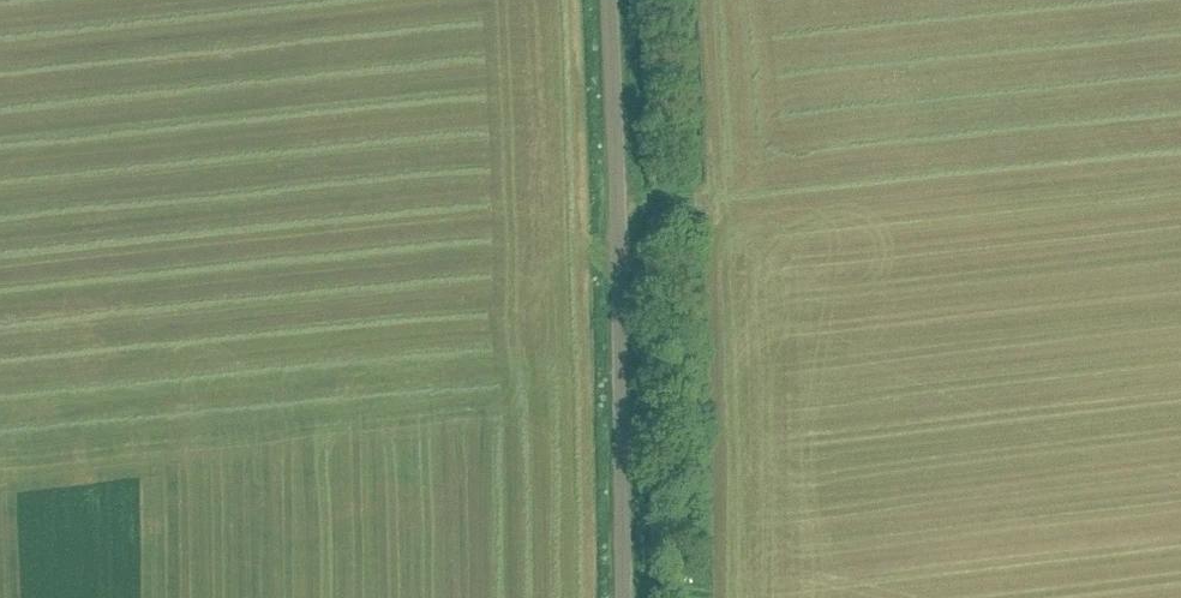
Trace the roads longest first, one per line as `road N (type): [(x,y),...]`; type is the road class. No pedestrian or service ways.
road 1 (unclassified): [(622,597),(608,0)]

